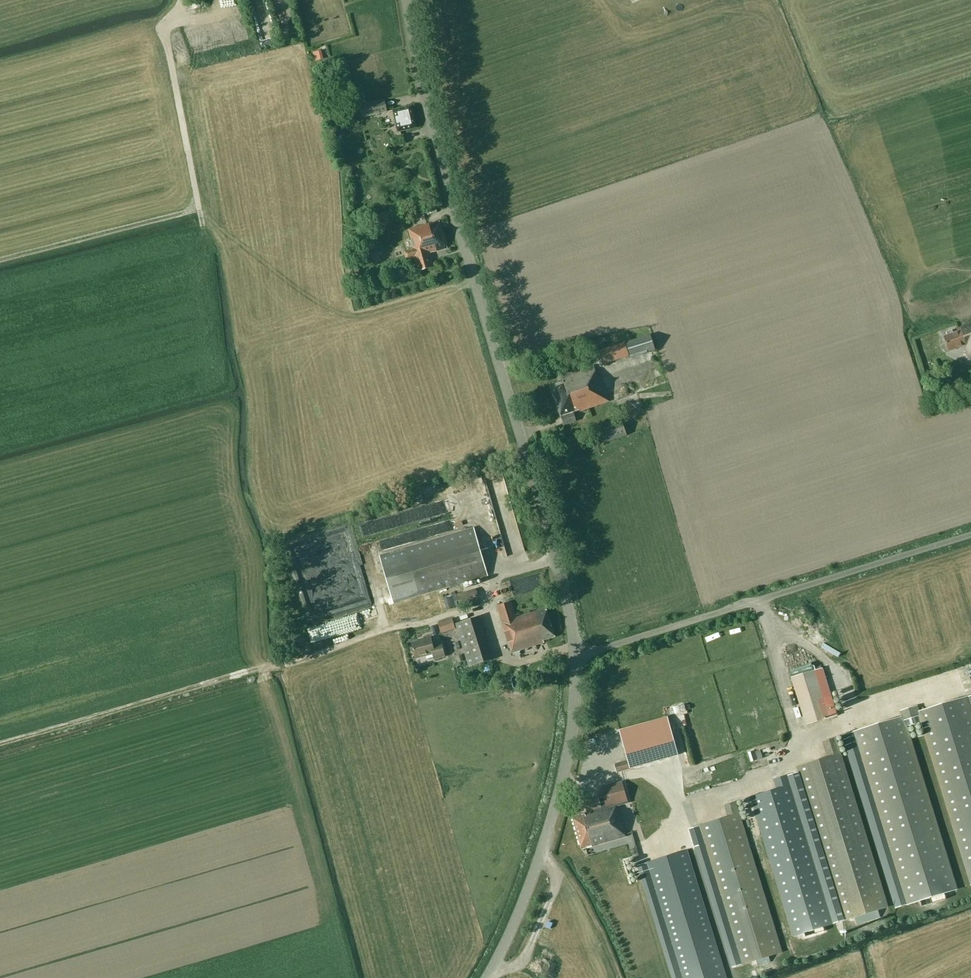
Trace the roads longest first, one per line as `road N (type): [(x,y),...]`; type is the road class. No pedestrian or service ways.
road 1 (tertiary): [(575,654),(553,547),(451,201),(407,0)]
road 2 (unclassified): [(575,654),(970,535)]
road 3 (tertiary): [(487,977),(530,885),(564,772),(575,654)]

